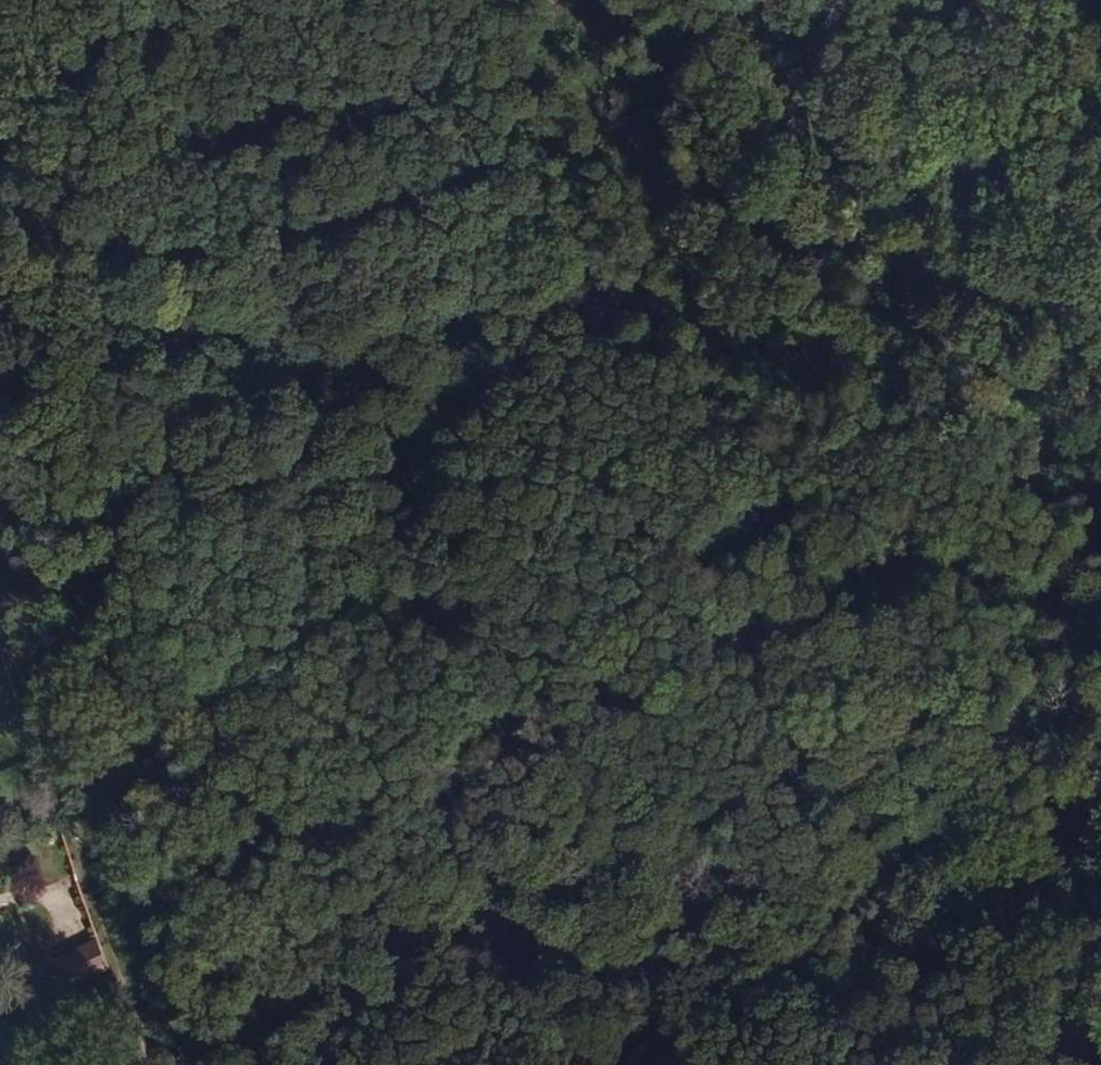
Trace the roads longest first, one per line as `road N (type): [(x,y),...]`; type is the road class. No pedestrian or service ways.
road 1 (track): [(0,583),(163,1064)]

